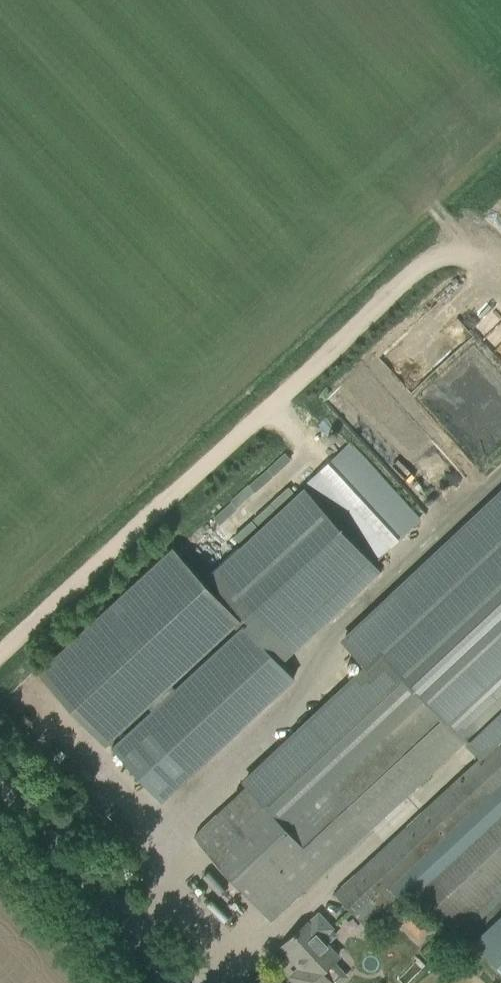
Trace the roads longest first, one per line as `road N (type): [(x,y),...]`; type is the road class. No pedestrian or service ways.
road 1 (unclassified): [(181,982),(0,786)]

